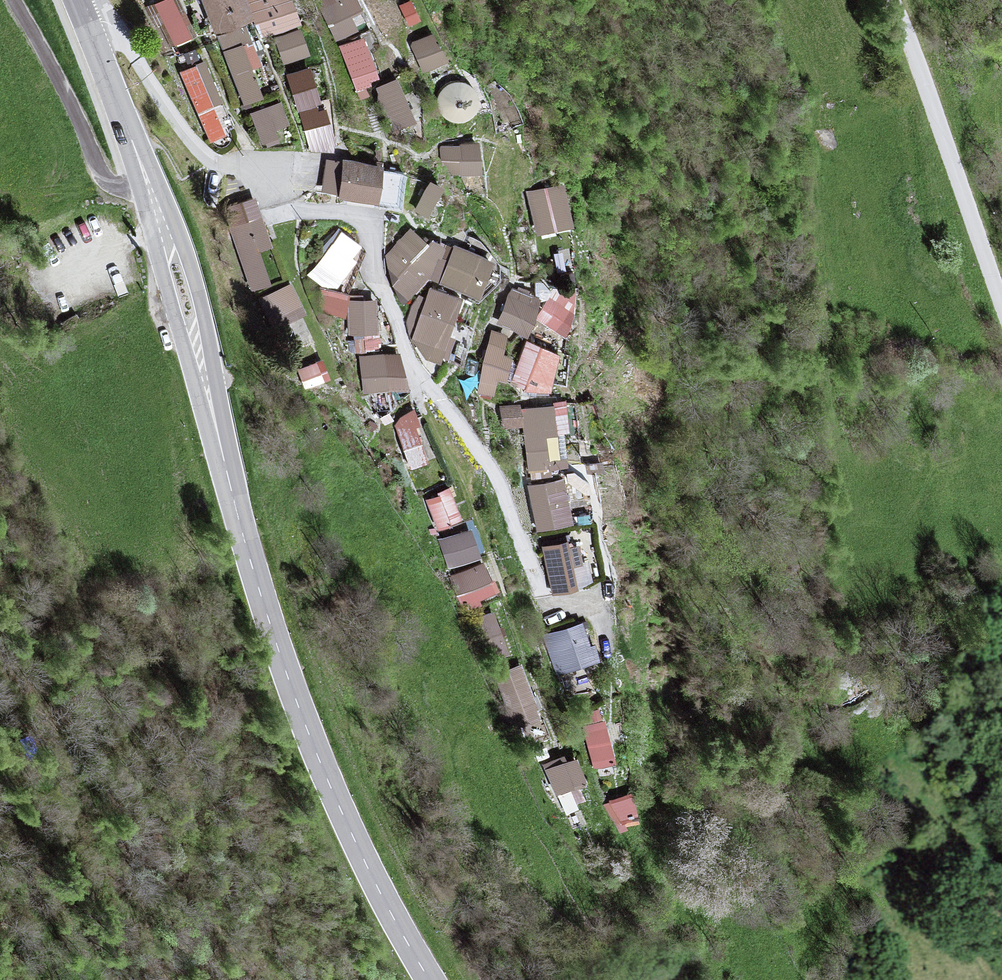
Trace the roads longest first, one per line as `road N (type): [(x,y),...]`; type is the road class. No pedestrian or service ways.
road 1 (residential): [(89,27),(104,24),(118,34),(181,135),(224,168),(293,217),(362,225),(410,374),(489,477),(543,599),(594,609)]
road 2 (residential): [(896,0),(1001,297)]
road 3 (secondary): [(305,721),(217,433)]
road 4 (secondary): [(217,433),(199,294),(137,156)]
road 5 (secondary): [(137,156),(176,321),(217,433)]
road 6 (secondary): [(305,721),(365,861),(430,979)]
road 7 (secondary): [(137,156),(89,27)]

